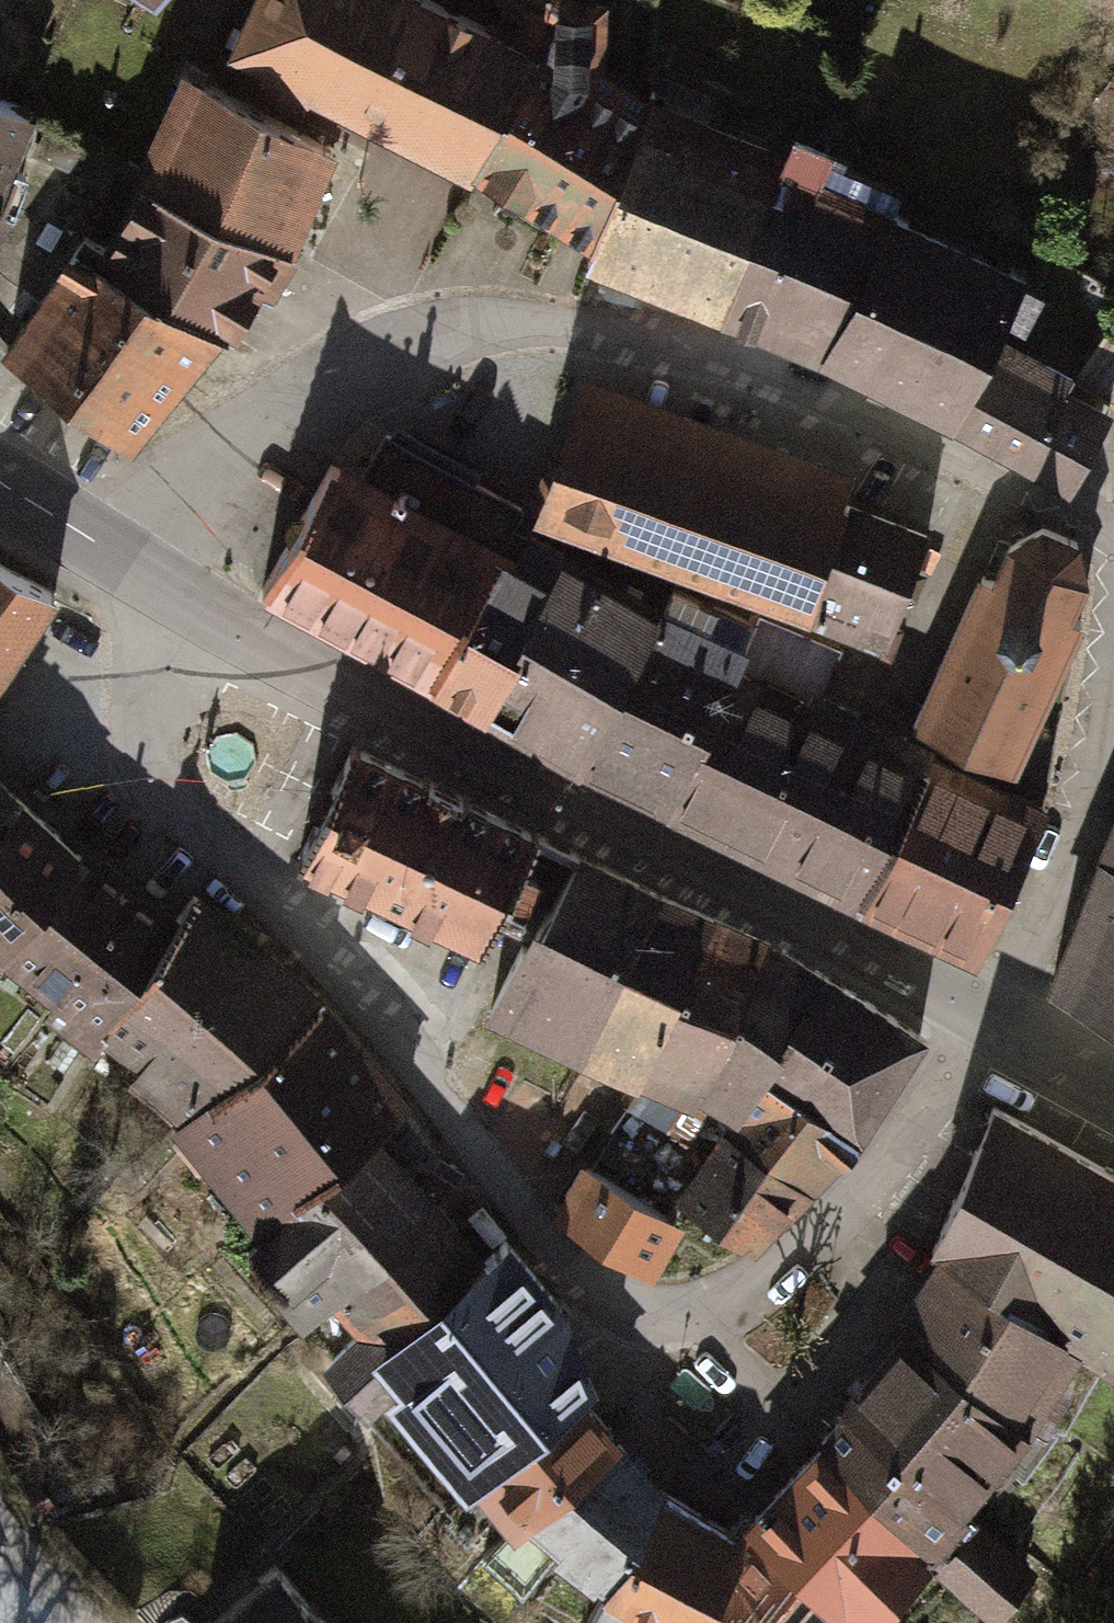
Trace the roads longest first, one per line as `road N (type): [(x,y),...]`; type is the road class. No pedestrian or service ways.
road 1 (residential): [(969,1016),(1016,928),(1095,684),(1102,598),(1093,545),(1046,506),(742,381),(525,324),(347,367),(235,427),(171,509),(157,585)]
road 2 (residential): [(157,585),(151,694),(161,768),(186,825),(329,949),(546,1264),(596,1316),(623,1328),(698,1323),(787,1260),(942,1063),(969,1016)]
road 3 (secondary): [(969,1016),(157,585)]
road 4 (secondary): [(157,585),(0,492)]
road 5 (secondary): [(1113,1087),(969,1016)]

